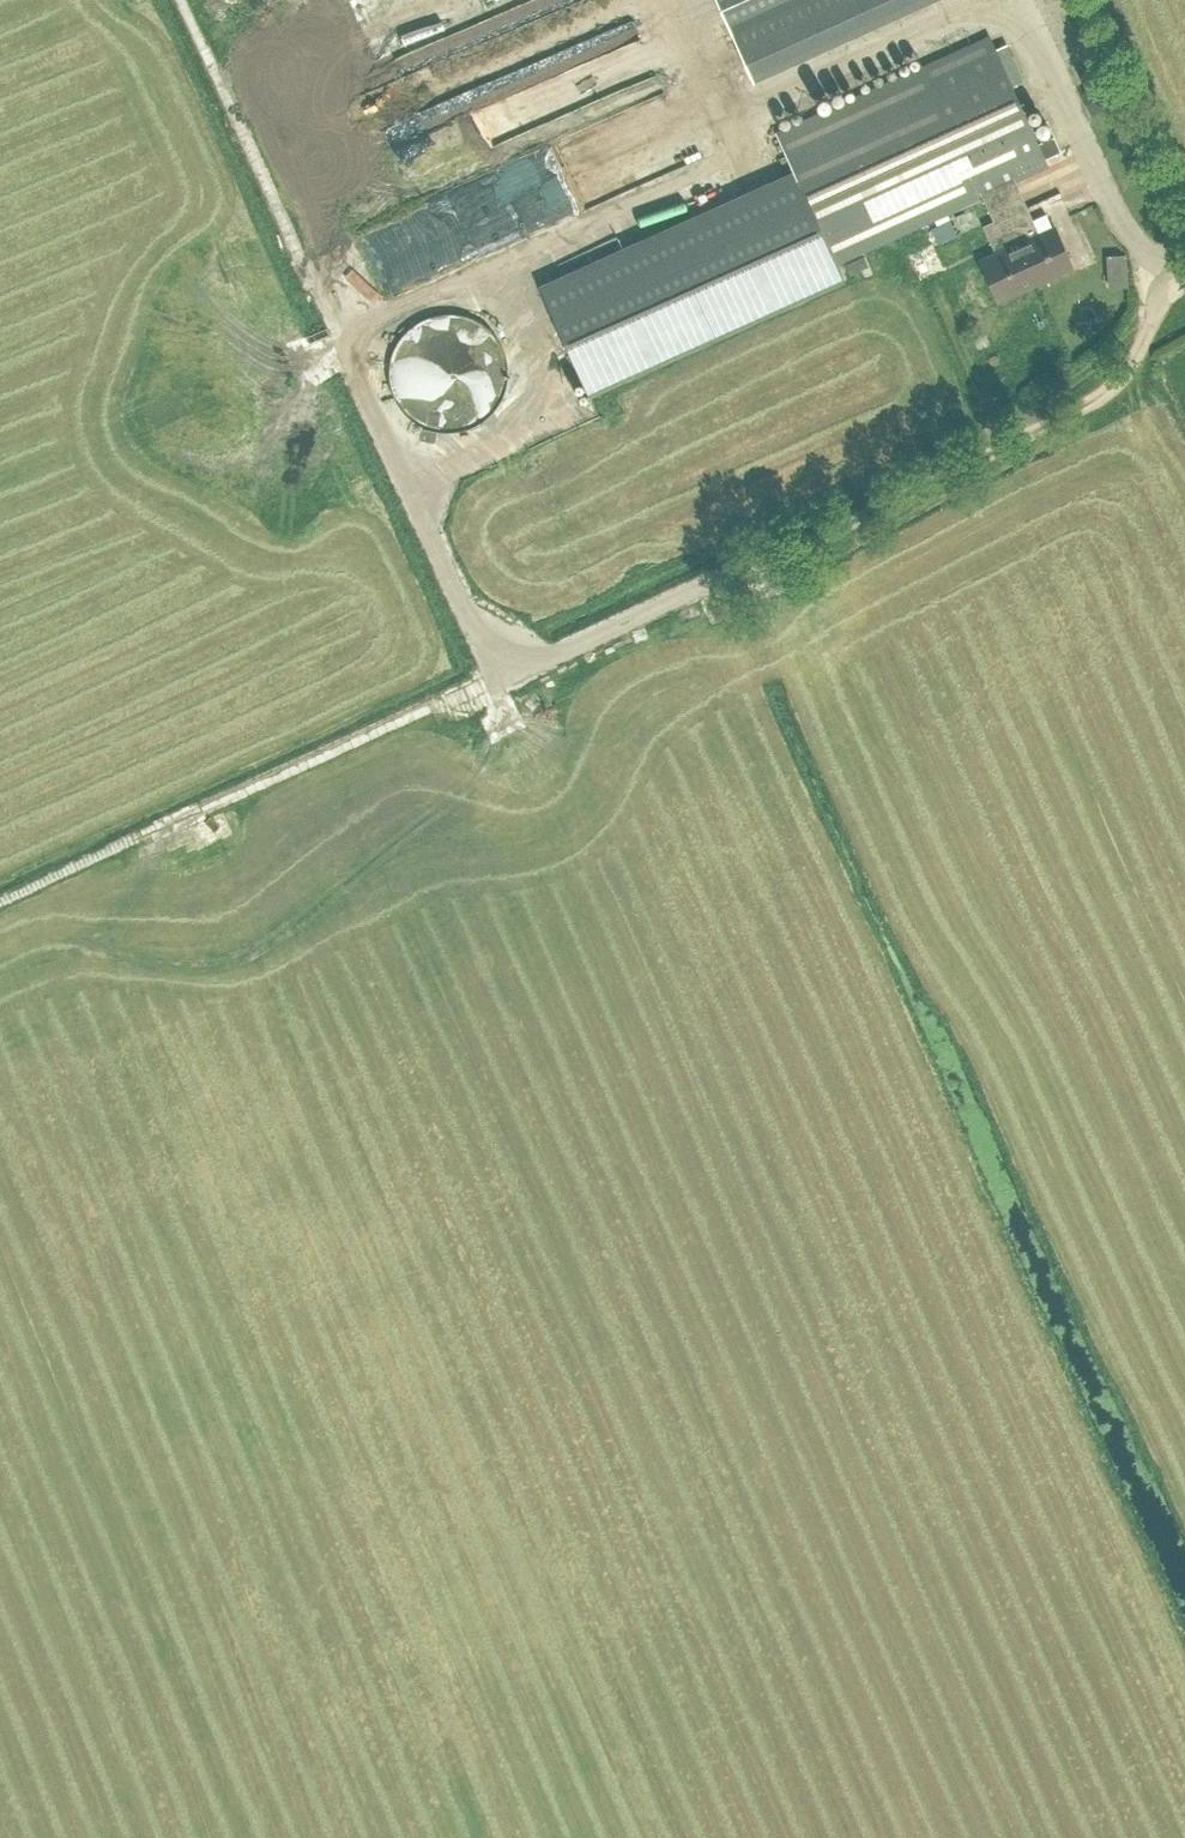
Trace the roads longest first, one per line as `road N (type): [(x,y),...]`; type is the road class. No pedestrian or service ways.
road 1 (track): [(0,905),(843,525),(1093,400),(1142,349)]
road 2 (track): [(497,678),(184,0)]
road 3 (track): [(1002,443),(921,265)]

